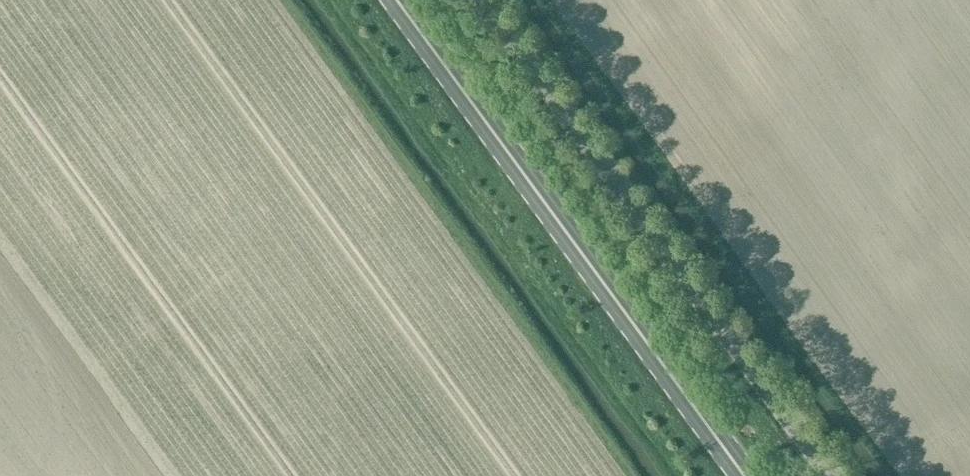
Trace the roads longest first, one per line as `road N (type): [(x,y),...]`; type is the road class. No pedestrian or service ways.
road 1 (primary): [(744,475),(396,0)]
road 2 (unclassified): [(840,475),(492,0)]

